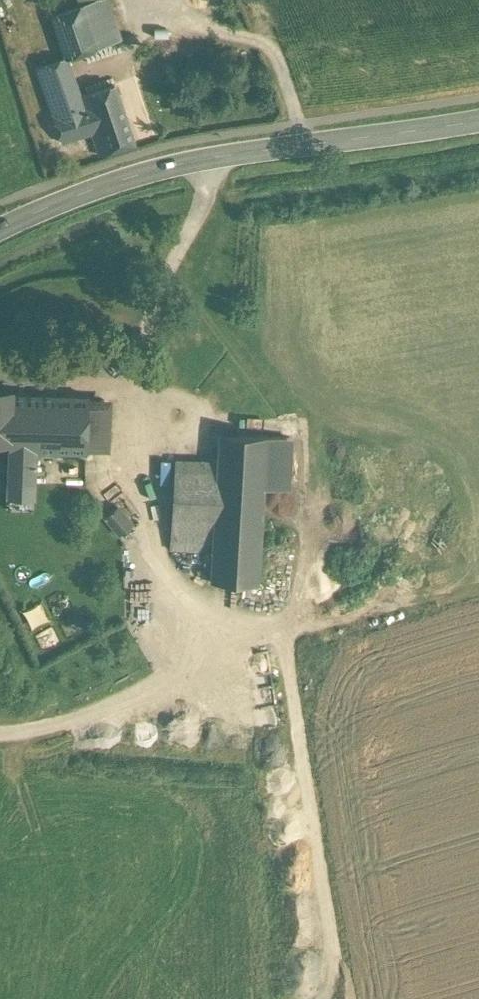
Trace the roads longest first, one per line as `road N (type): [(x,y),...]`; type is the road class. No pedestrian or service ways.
road 1 (secondary): [(478,119),(207,157),(110,184),(0,229)]

